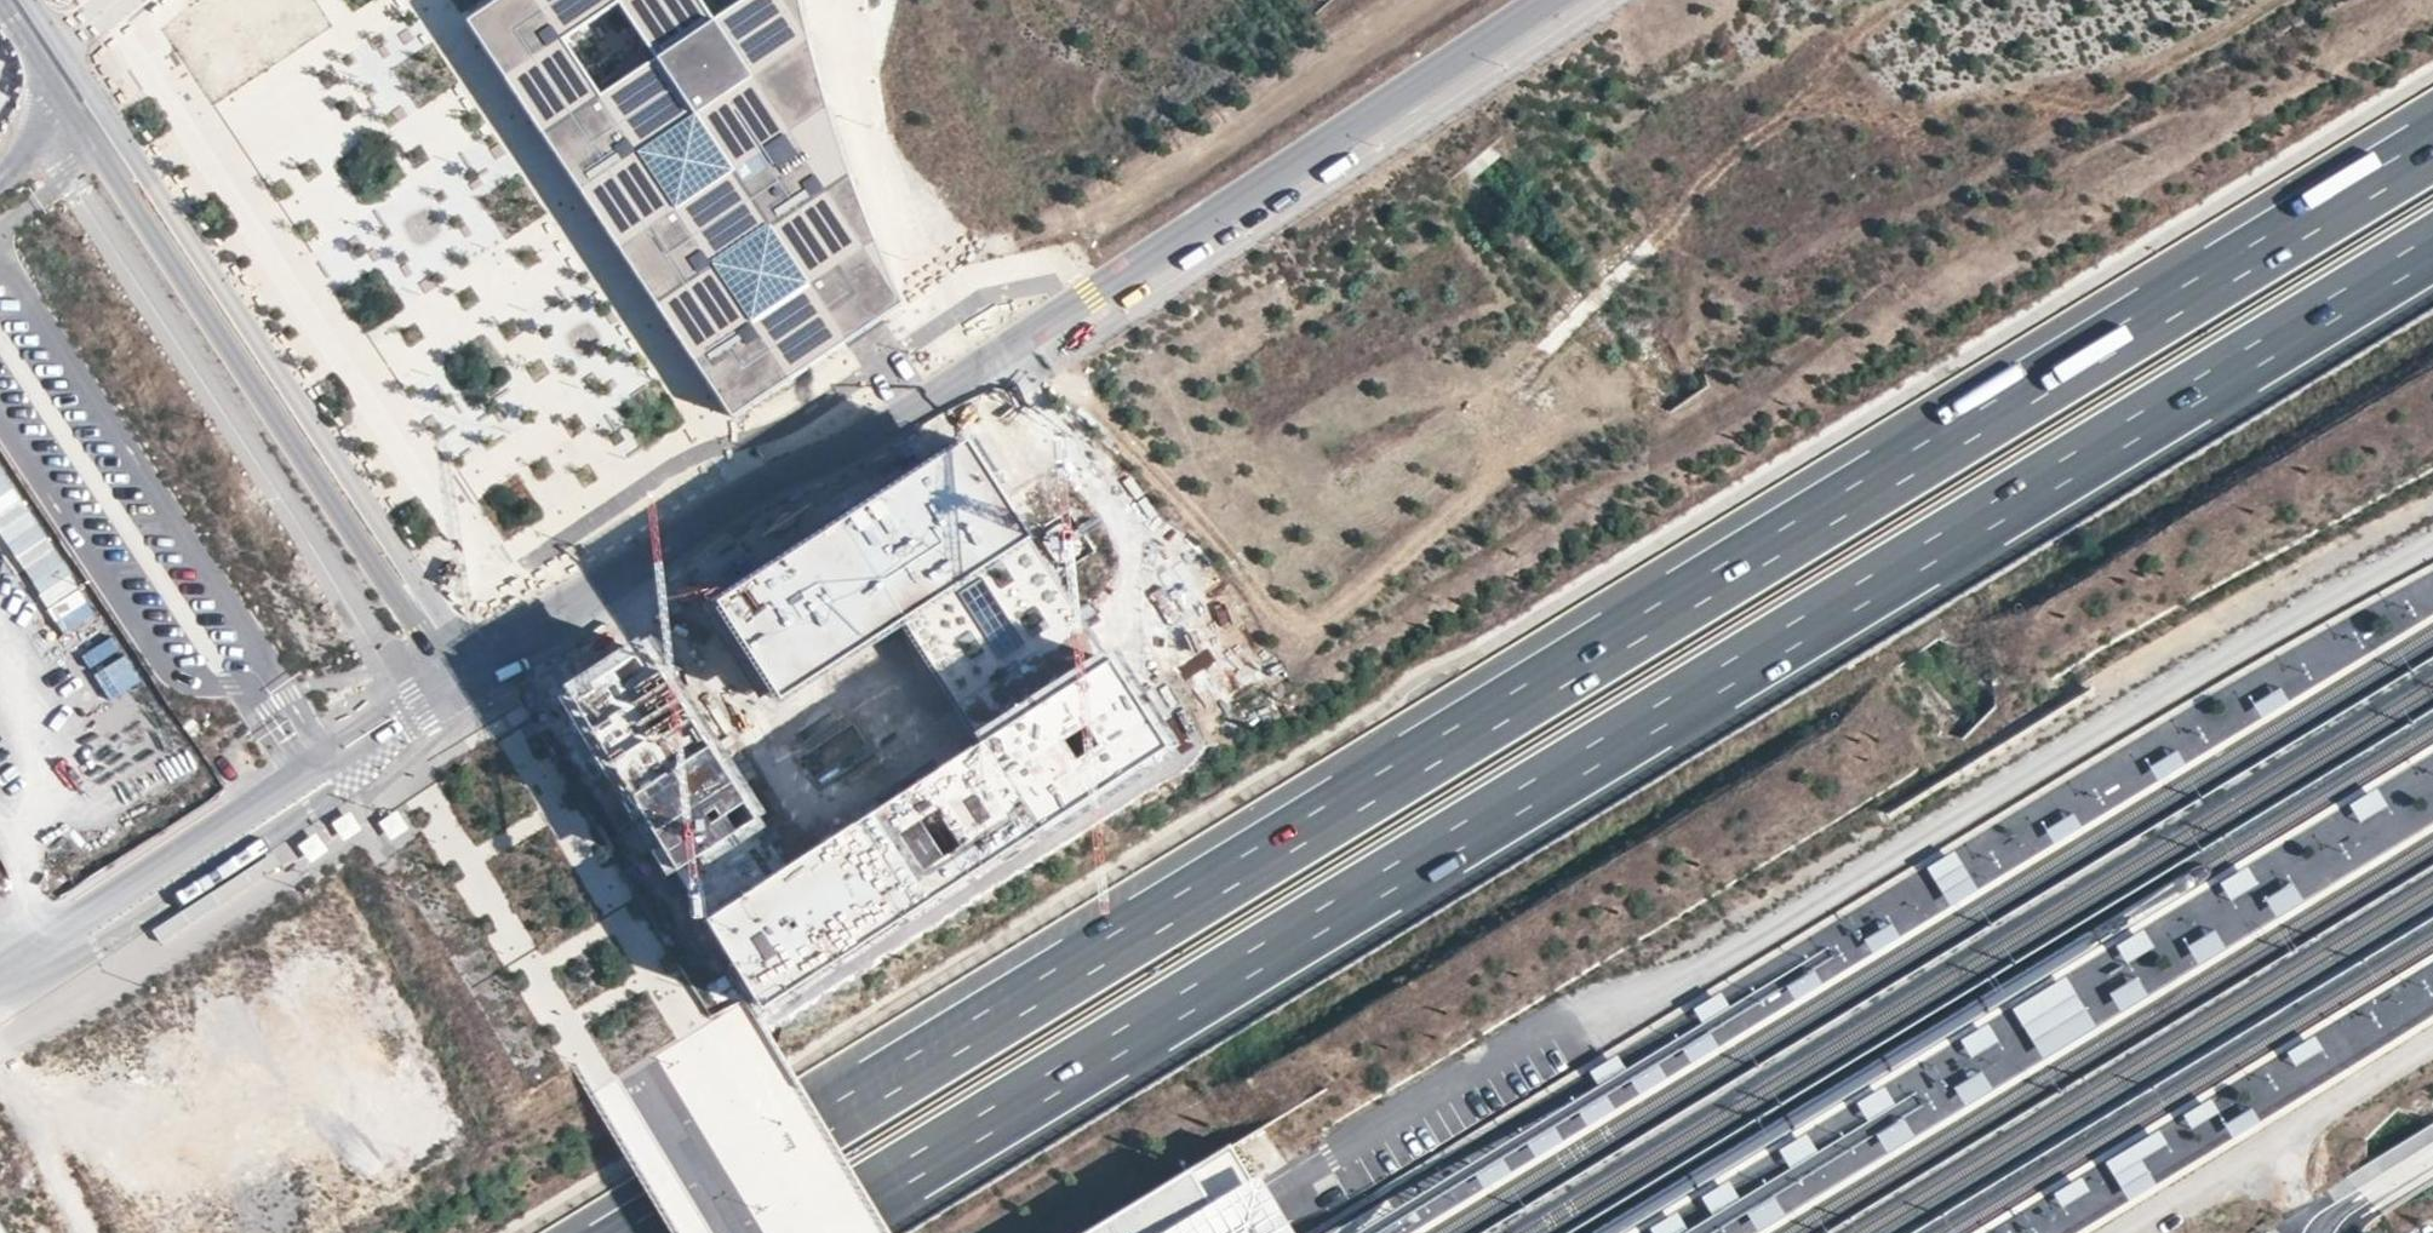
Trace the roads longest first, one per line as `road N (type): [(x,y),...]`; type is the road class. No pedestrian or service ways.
road 1 (motorway): [(2432,147),(641,1232)]
road 2 (motorway): [(806,1232),(2432,248)]
road 3 (tertiary): [(957,374),(549,632),(520,648),(492,649),(412,580),(64,51)]
road 4 (tertiary): [(0,157),(320,631),(342,692),(340,718),(328,731),(0,947)]
road 5 (tertiary): [(957,374),(1008,354),(1559,0)]

